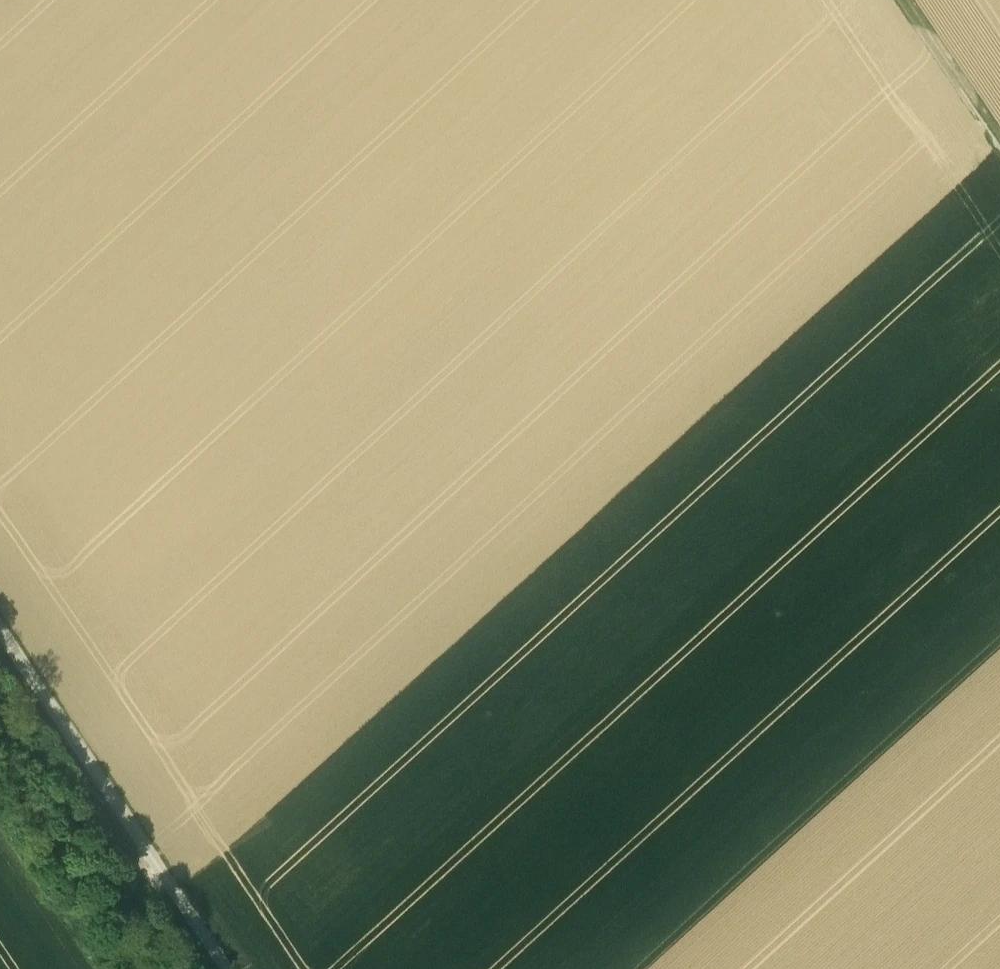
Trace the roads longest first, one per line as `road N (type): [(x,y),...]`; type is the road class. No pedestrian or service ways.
road 1 (track): [(0,617),(238,968)]
road 2 (track): [(903,0),(999,142)]

